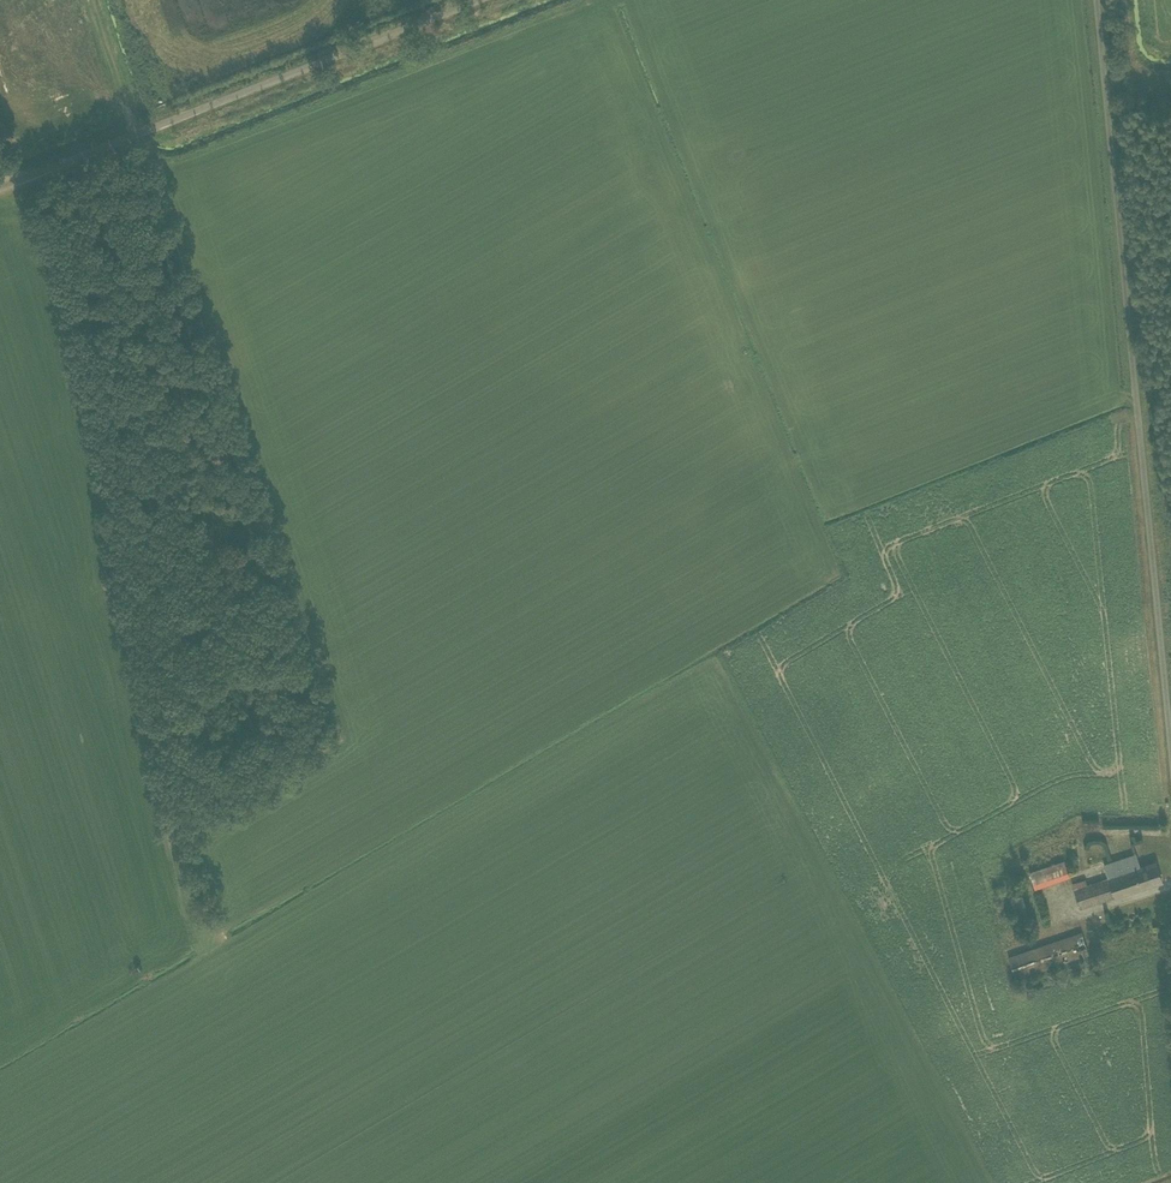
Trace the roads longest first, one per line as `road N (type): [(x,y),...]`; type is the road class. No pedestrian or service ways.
road 1 (unclassified): [(1170,621),(1102,0)]
road 2 (unclassified): [(20,180),(484,0)]

